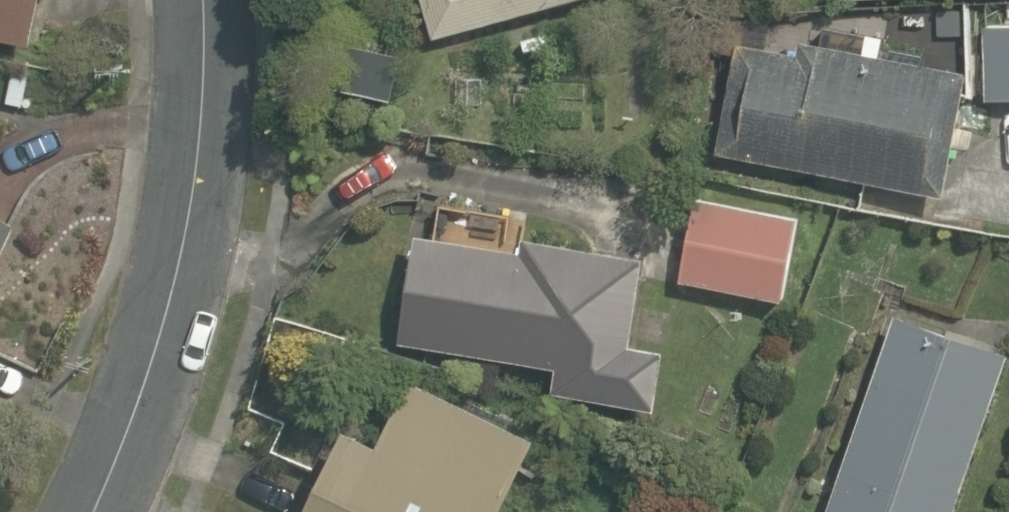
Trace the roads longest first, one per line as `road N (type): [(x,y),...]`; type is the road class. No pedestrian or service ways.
road 1 (residential): [(199,0),(200,88),(179,261),(135,425),(93,511)]

